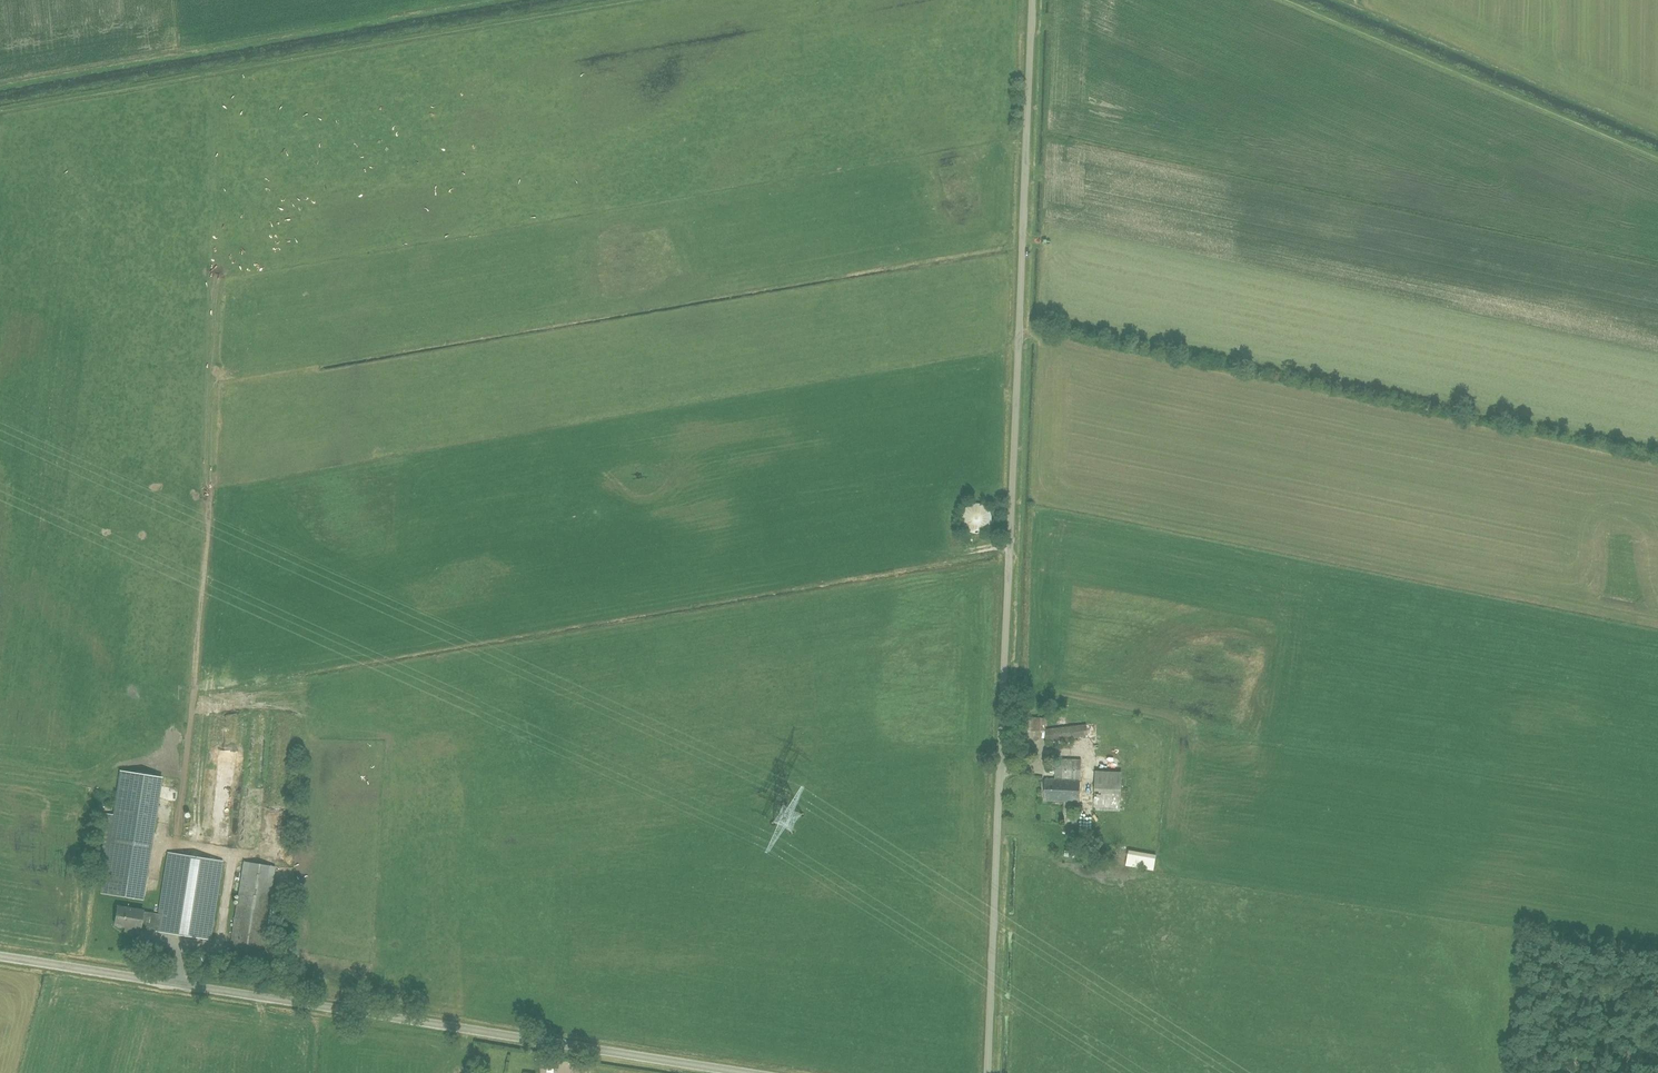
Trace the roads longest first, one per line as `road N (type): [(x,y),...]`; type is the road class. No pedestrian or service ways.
road 1 (unclassified): [(987,1072),(1032,0)]
road 2 (unclassified): [(749,1072),(0,956)]

